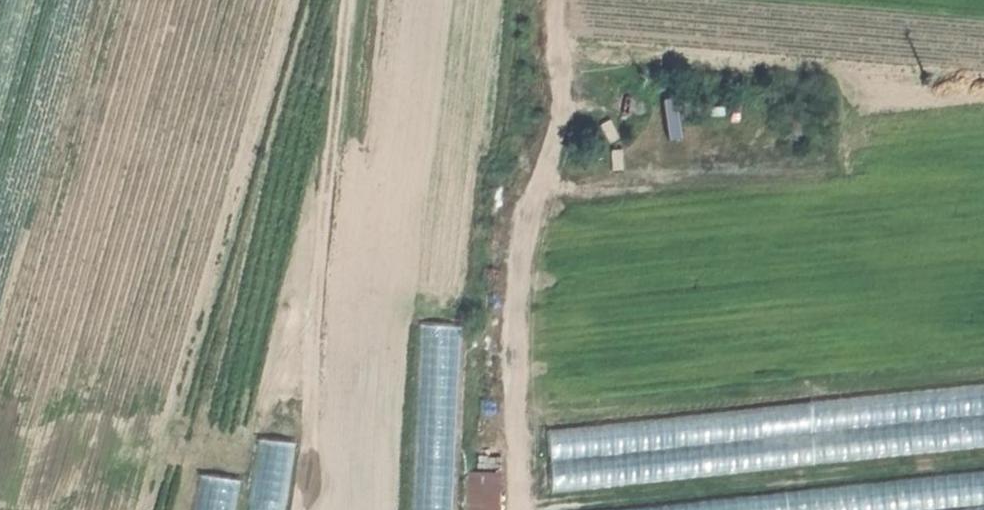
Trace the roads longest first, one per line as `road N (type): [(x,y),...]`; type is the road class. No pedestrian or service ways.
road 1 (track): [(560,0),(556,138),(529,215),(513,509)]
road 2 (track): [(300,509),(319,164),(344,0)]

